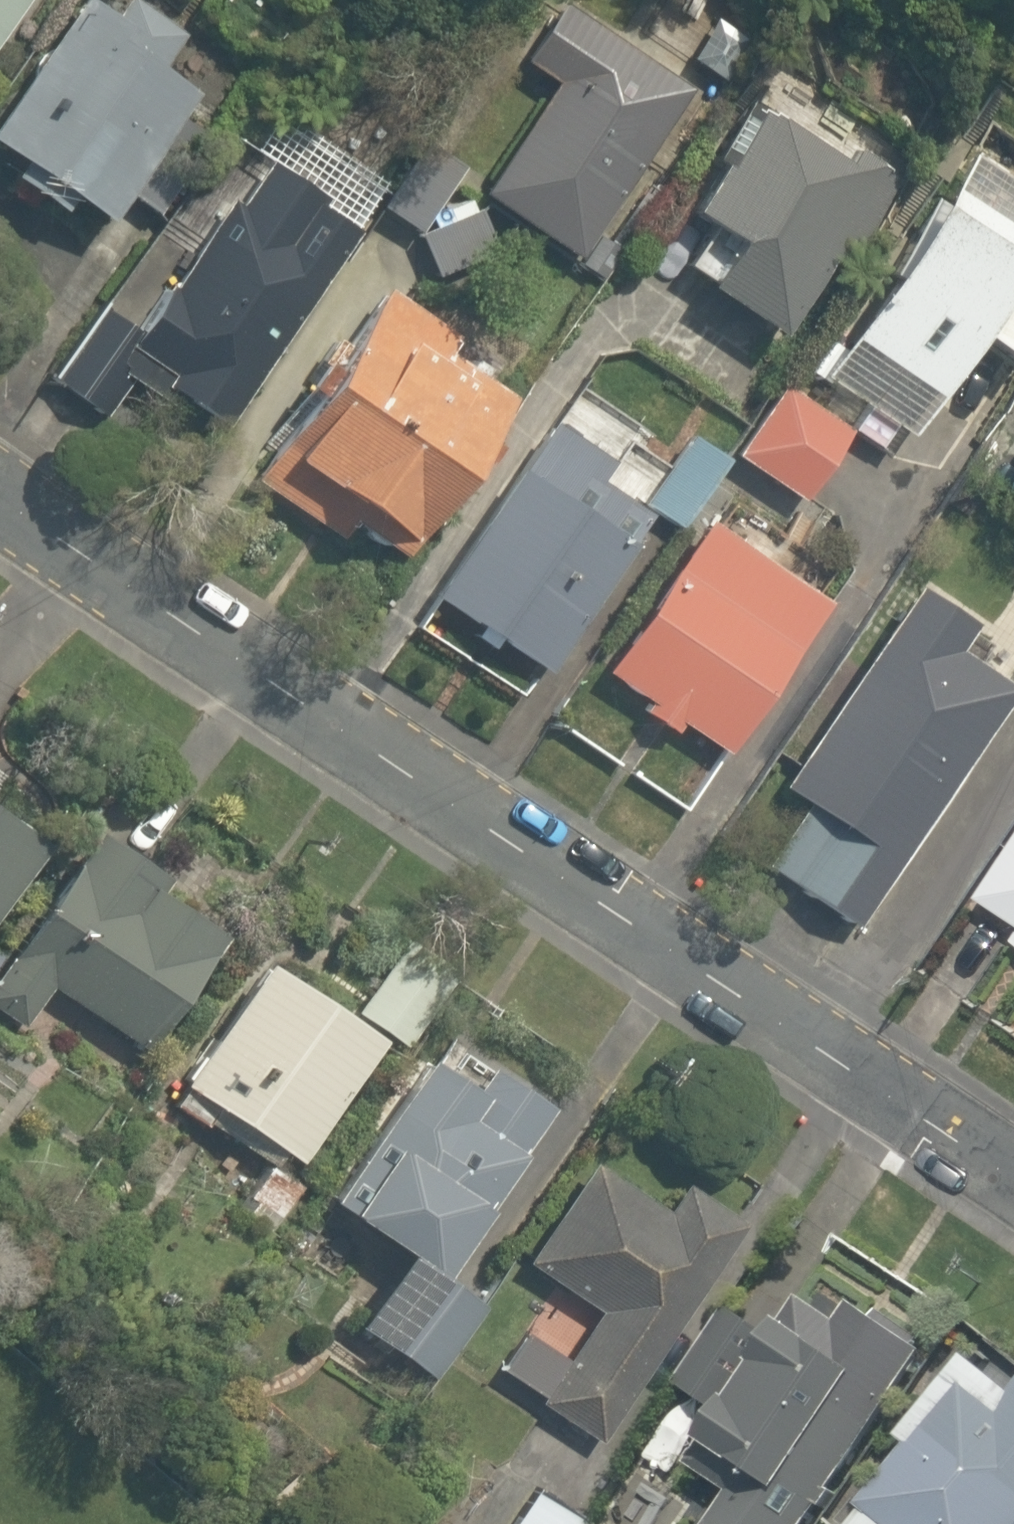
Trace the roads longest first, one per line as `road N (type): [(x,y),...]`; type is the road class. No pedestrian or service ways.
road 1 (residential): [(1013,1162),(0,472)]

